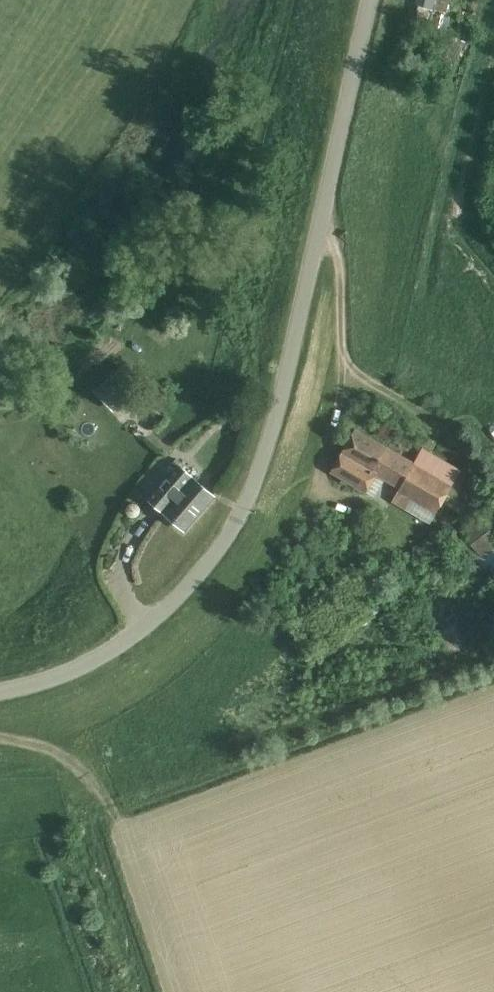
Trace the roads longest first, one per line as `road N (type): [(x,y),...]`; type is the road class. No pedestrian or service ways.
road 1 (unclassified): [(0,692),(77,669),(144,628),(198,575),(237,519),(279,401),(371,0)]
road 2 (track): [(317,236),(339,259),(345,358),(409,406)]
road 3 (track): [(0,735),(47,745),(85,772),(117,824)]

